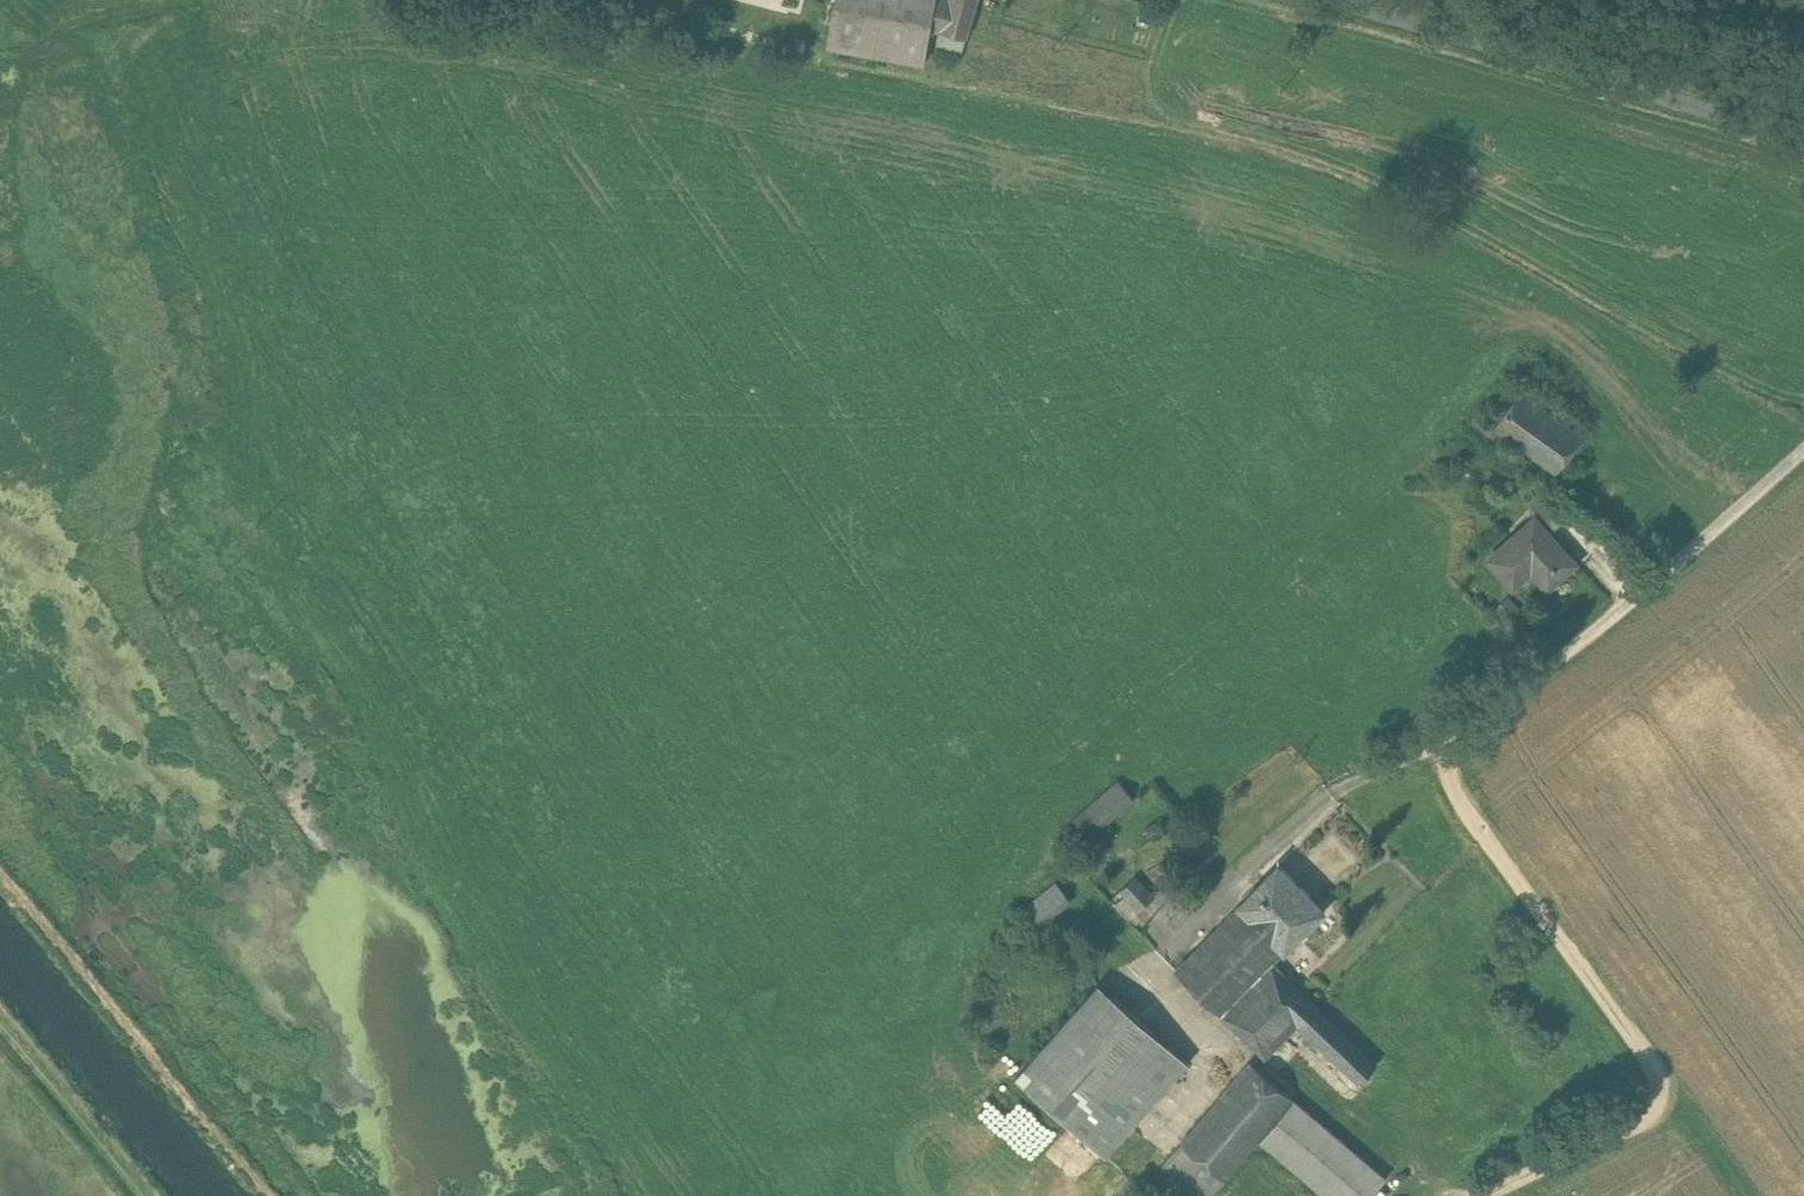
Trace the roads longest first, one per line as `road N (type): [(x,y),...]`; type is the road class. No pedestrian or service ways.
road 1 (track): [(1803,137),(1334,0)]
road 2 (track): [(1447,737),(1448,782),(1638,1046)]

